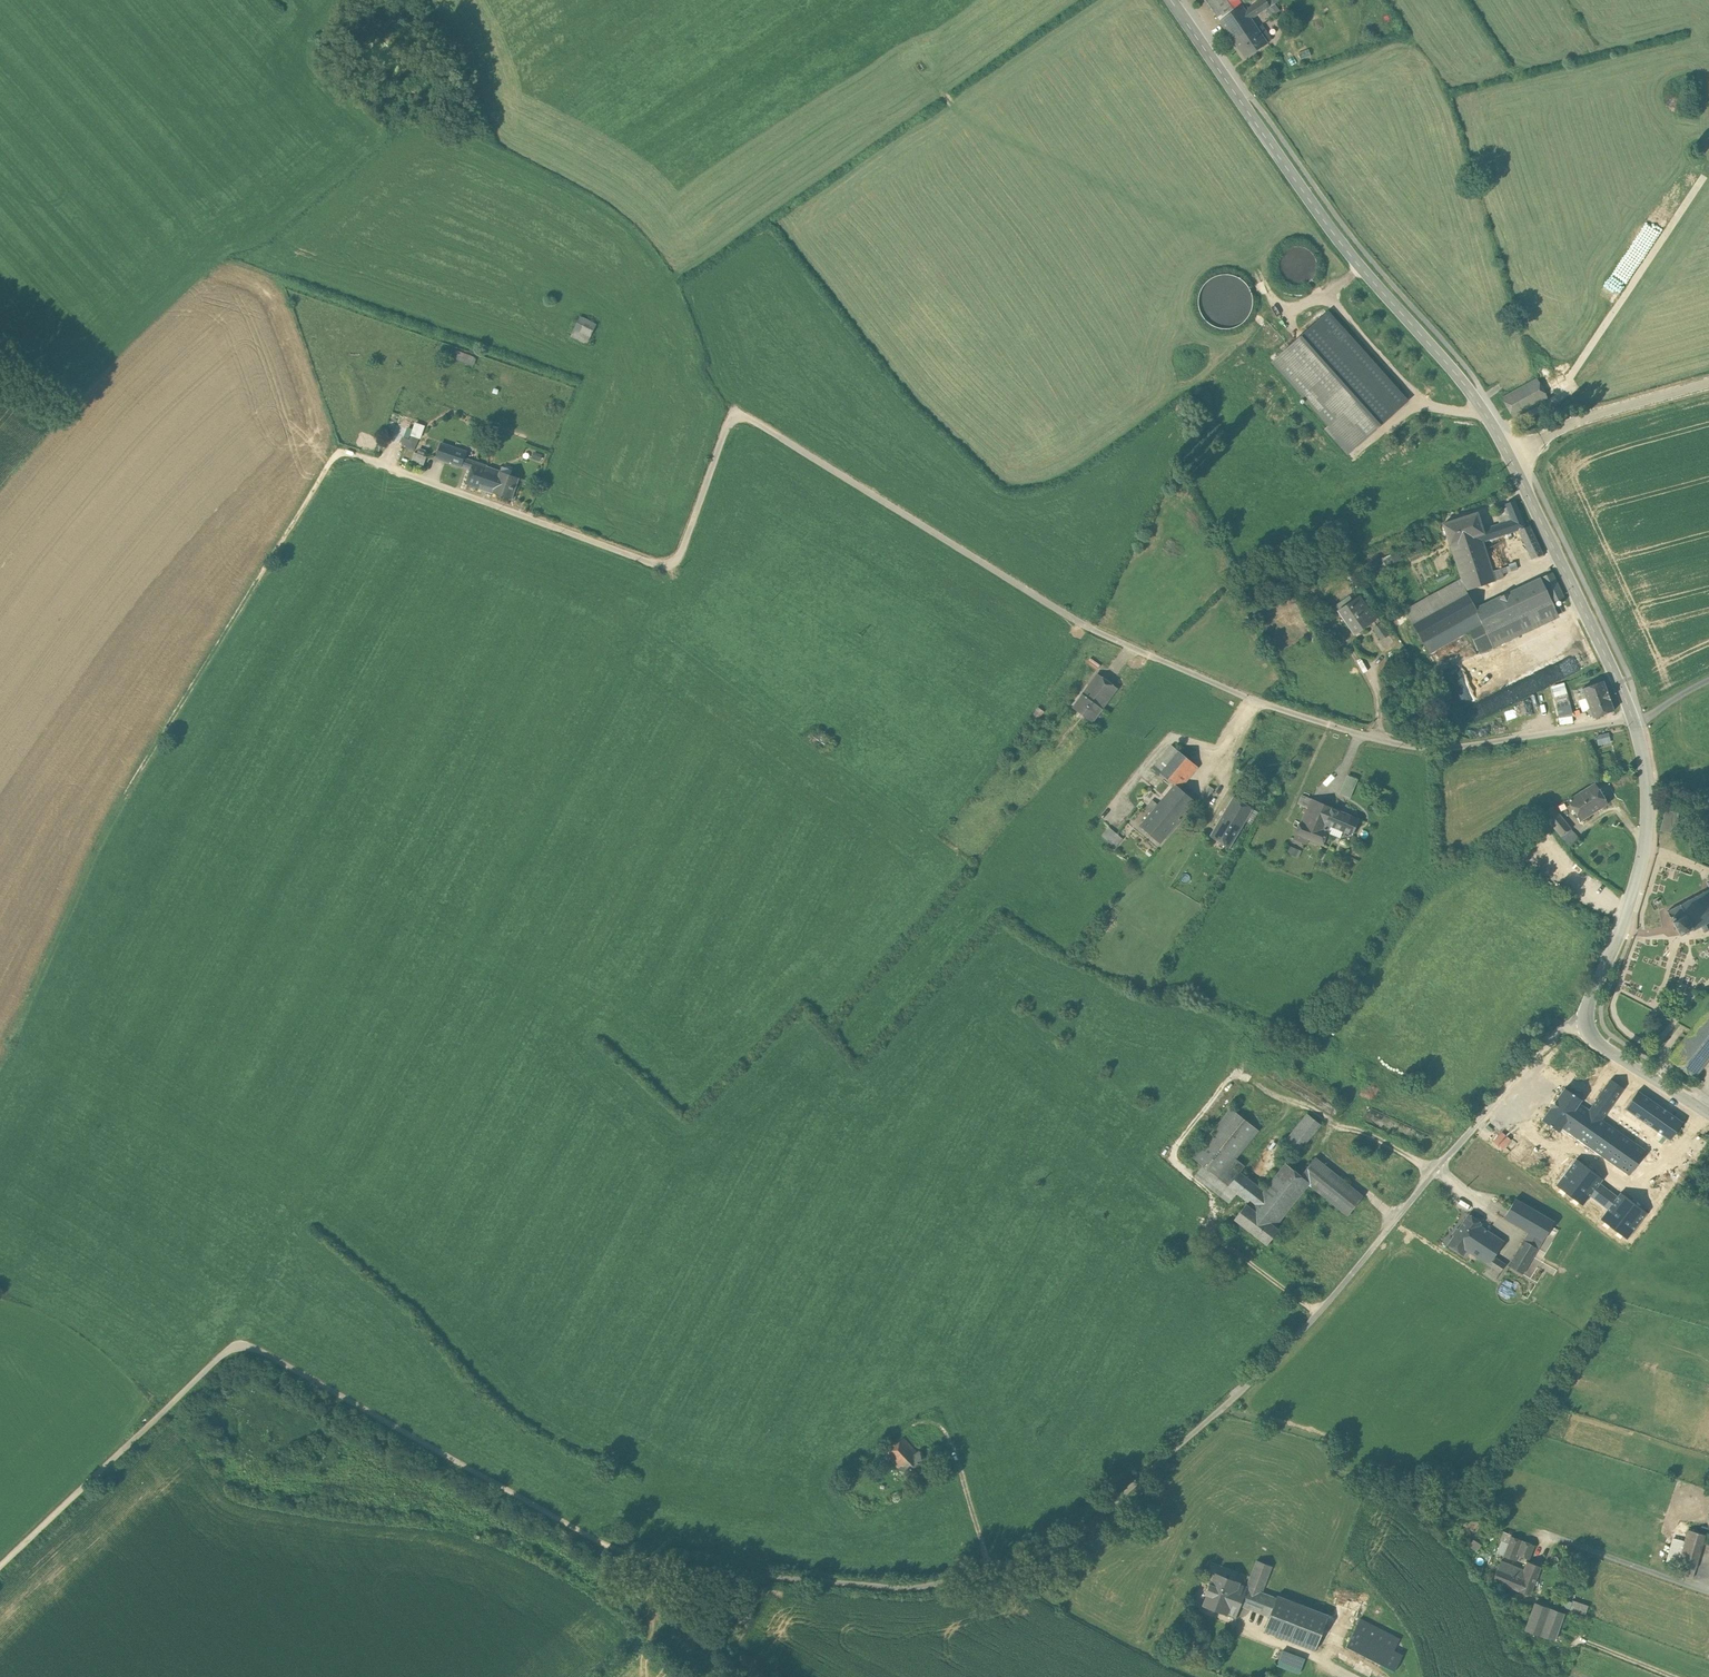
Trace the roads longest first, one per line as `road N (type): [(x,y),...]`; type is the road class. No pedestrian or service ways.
road 1 (unclassified): [(1586,1016),(1558,1034),(1320,1314),(1223,1409),(1074,1541),(1020,1561),(913,1588),(745,1576),(615,1550),(257,1349),(239,1346),(220,1355),(0,1565)]
road 2 (residential): [(345,450),(674,566),(727,426),(749,417),(1089,629),(1360,734),(1438,749),(1633,718)]
road 3 (secondary): [(1633,718),(1493,427),(1336,237),(1172,0)]
road 4 (track): [(1223,1409),(1325,1440),(1342,1476),(1434,1496),(1451,1513),(1524,1523)]
road 5 (secondary): [(1586,1016),(1643,856),(1647,783),(1633,718)]
road 6 (residential): [(1708,1592),(1524,1523)]
road 7 (secondary): [(1708,1113),(1610,1052),(1586,1016)]

